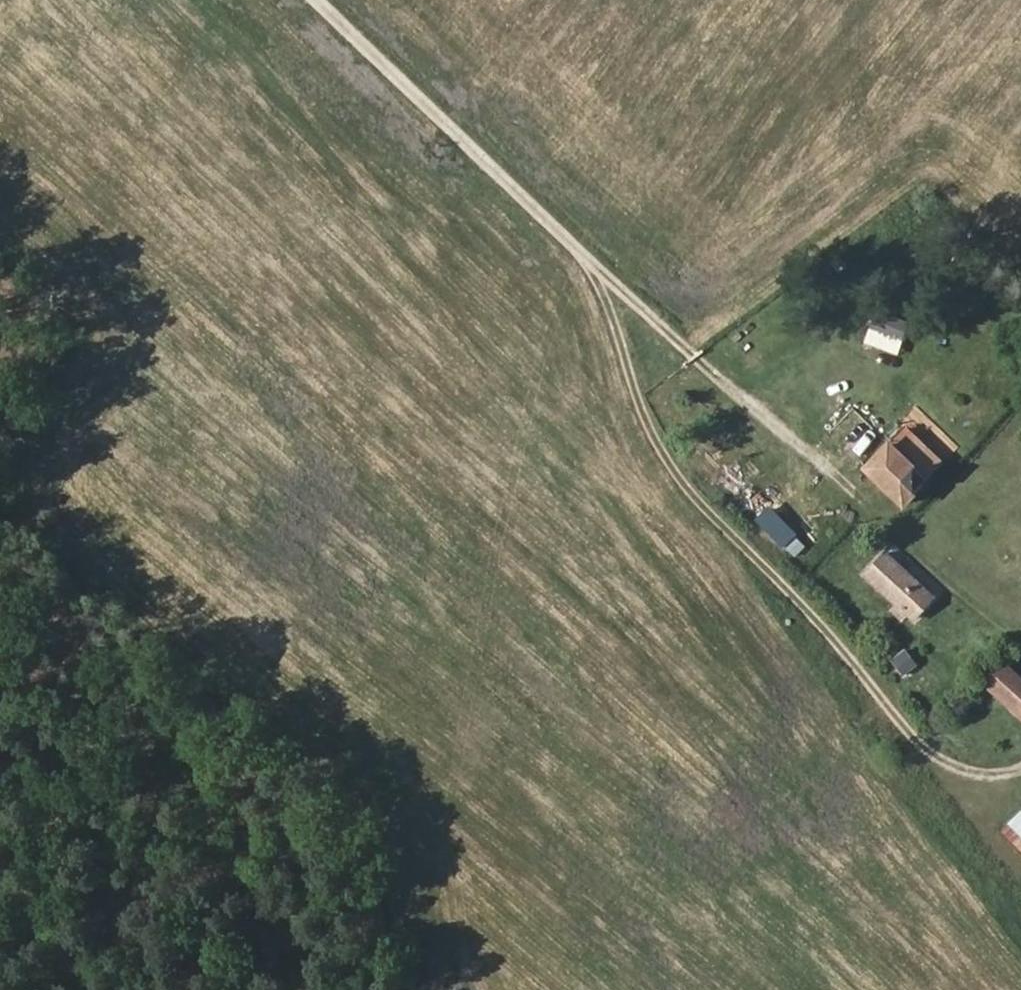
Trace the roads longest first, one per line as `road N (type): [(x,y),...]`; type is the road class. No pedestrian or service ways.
road 1 (track): [(324,0),(592,259),(614,302),(656,437),(675,468),(837,631),(936,753),(982,774),(1020,774)]

